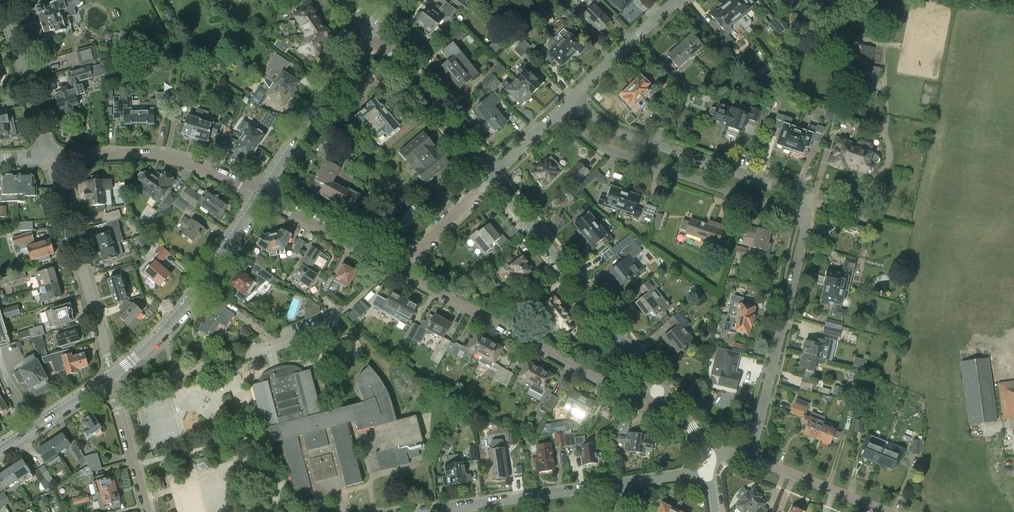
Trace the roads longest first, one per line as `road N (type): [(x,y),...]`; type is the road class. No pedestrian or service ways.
road 1 (residential): [(662,389),(638,398),(395,269)]
road 2 (residential): [(808,219),(617,153),(559,110)]
road 3 (residential): [(662,389),(491,178)]
road 4 (residential): [(812,201),(624,135),(574,95)]
road 5 (residential): [(750,458),(808,219)]
road 6 (tertiary): [(112,375),(193,295),(261,194)]
road 7 (residential): [(50,158),(171,159),(261,194)]
road 8 (residential): [(50,158),(106,358)]
road 9 (tertiary): [(261,194),(371,29)]
road 10 (residential): [(491,178),(371,29)]
road 11 (residential): [(249,353),(324,327),(395,269)]
road 12 (residential): [(3,0),(50,158)]
road 13 (residential): [(451,508),(614,485)]
road 14 (residential): [(395,269),(261,194)]
road 15 (residential): [(750,458),(887,511)]
road 16 (residential): [(147,511),(112,375)]
road 17 (residential): [(574,95),(672,0)]
road 18 (tertiary): [(0,449),(112,375)]
road 19 (residential): [(395,269),(491,178)]

